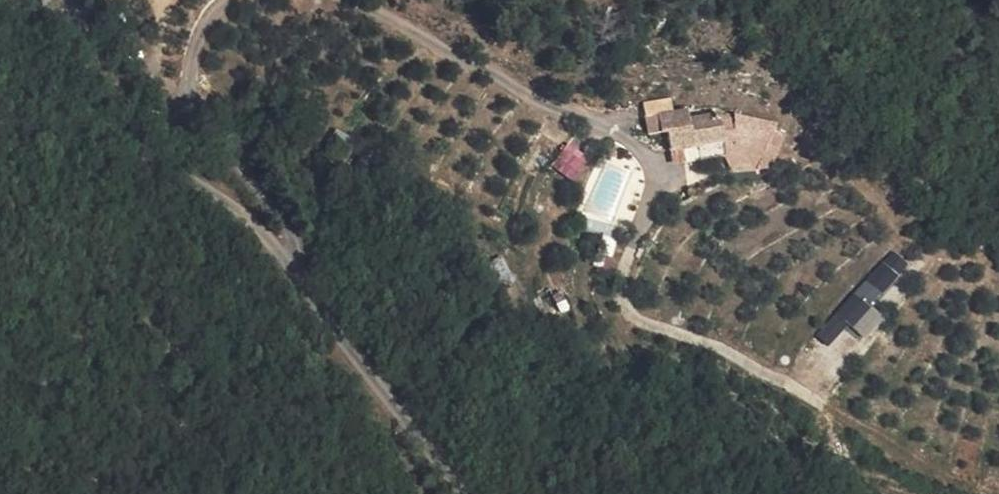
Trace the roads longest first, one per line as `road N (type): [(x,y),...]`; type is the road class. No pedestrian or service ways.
road 1 (unclassified): [(470,493),(239,209),(139,144)]
road 2 (track): [(139,144),(37,66),(14,0)]

